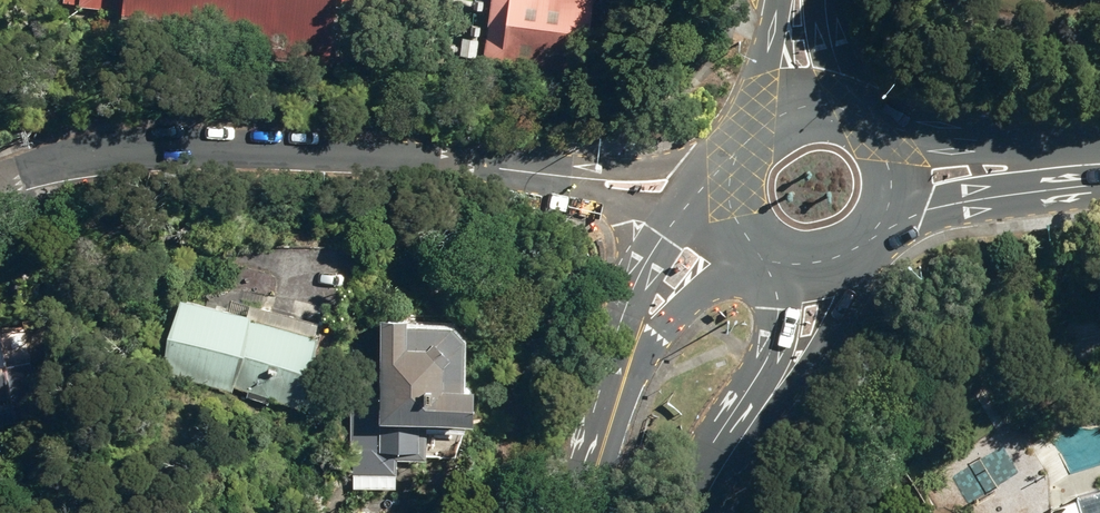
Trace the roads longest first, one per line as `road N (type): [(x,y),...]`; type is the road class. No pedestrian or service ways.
road 1 (tertiary): [(0,183),(108,157),(251,148),(573,177)]
road 2 (secondary): [(865,242),(824,343),(758,412)]
road 3 (secondary): [(1049,167),(1012,195),(883,228)]
road 4 (tertiary): [(637,343),(582,512)]
road 5 (secondary): [(883,144),(1002,151),(1049,167)]
road 6 (tertiary): [(573,177),(736,150)]
road 7 (tertiary): [(762,260),(701,293),(637,343)]
road 8 (secondary): [(758,412),(784,264)]
road 9 (secondary): [(754,131),(777,0)]
road 10 (secondary): [(758,412),(693,512)]

